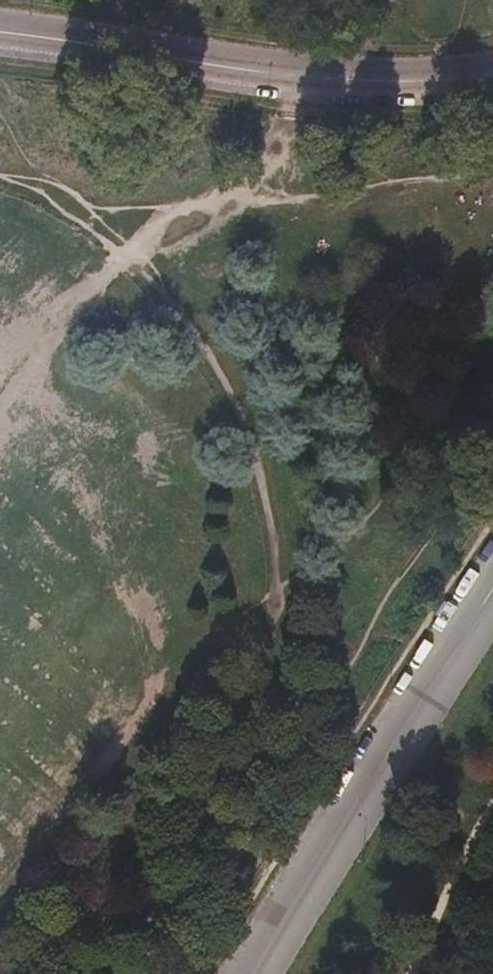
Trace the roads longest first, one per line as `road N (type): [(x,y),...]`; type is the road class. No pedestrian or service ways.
road 1 (unclassified): [(0,32),(326,79),(492,75)]
road 2 (tertiary): [(492,587),(254,973)]

